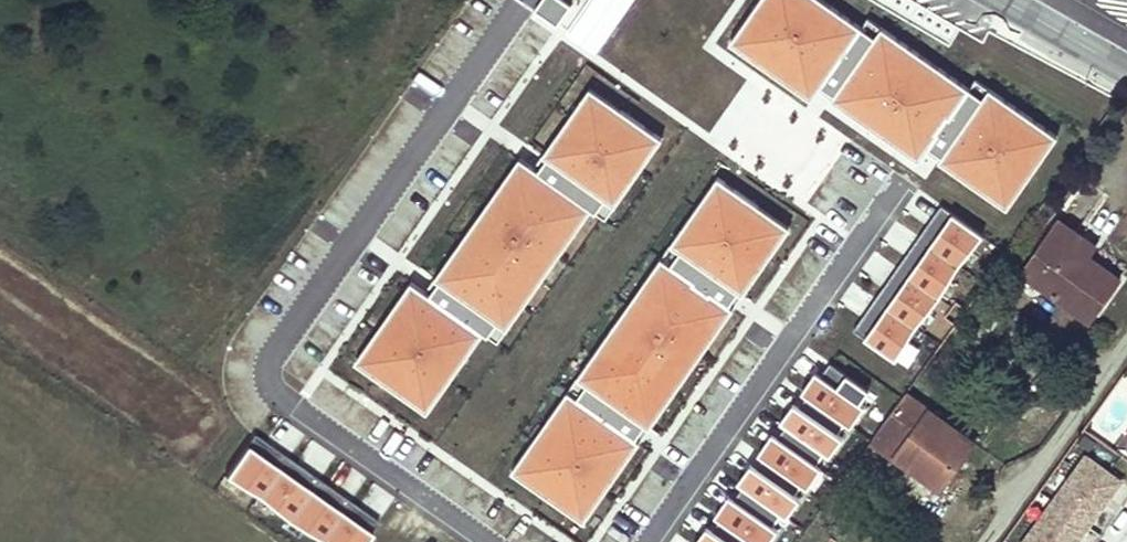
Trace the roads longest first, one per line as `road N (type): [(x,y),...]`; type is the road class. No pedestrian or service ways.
road 1 (tertiary): [(1126,78),(1009,0)]

